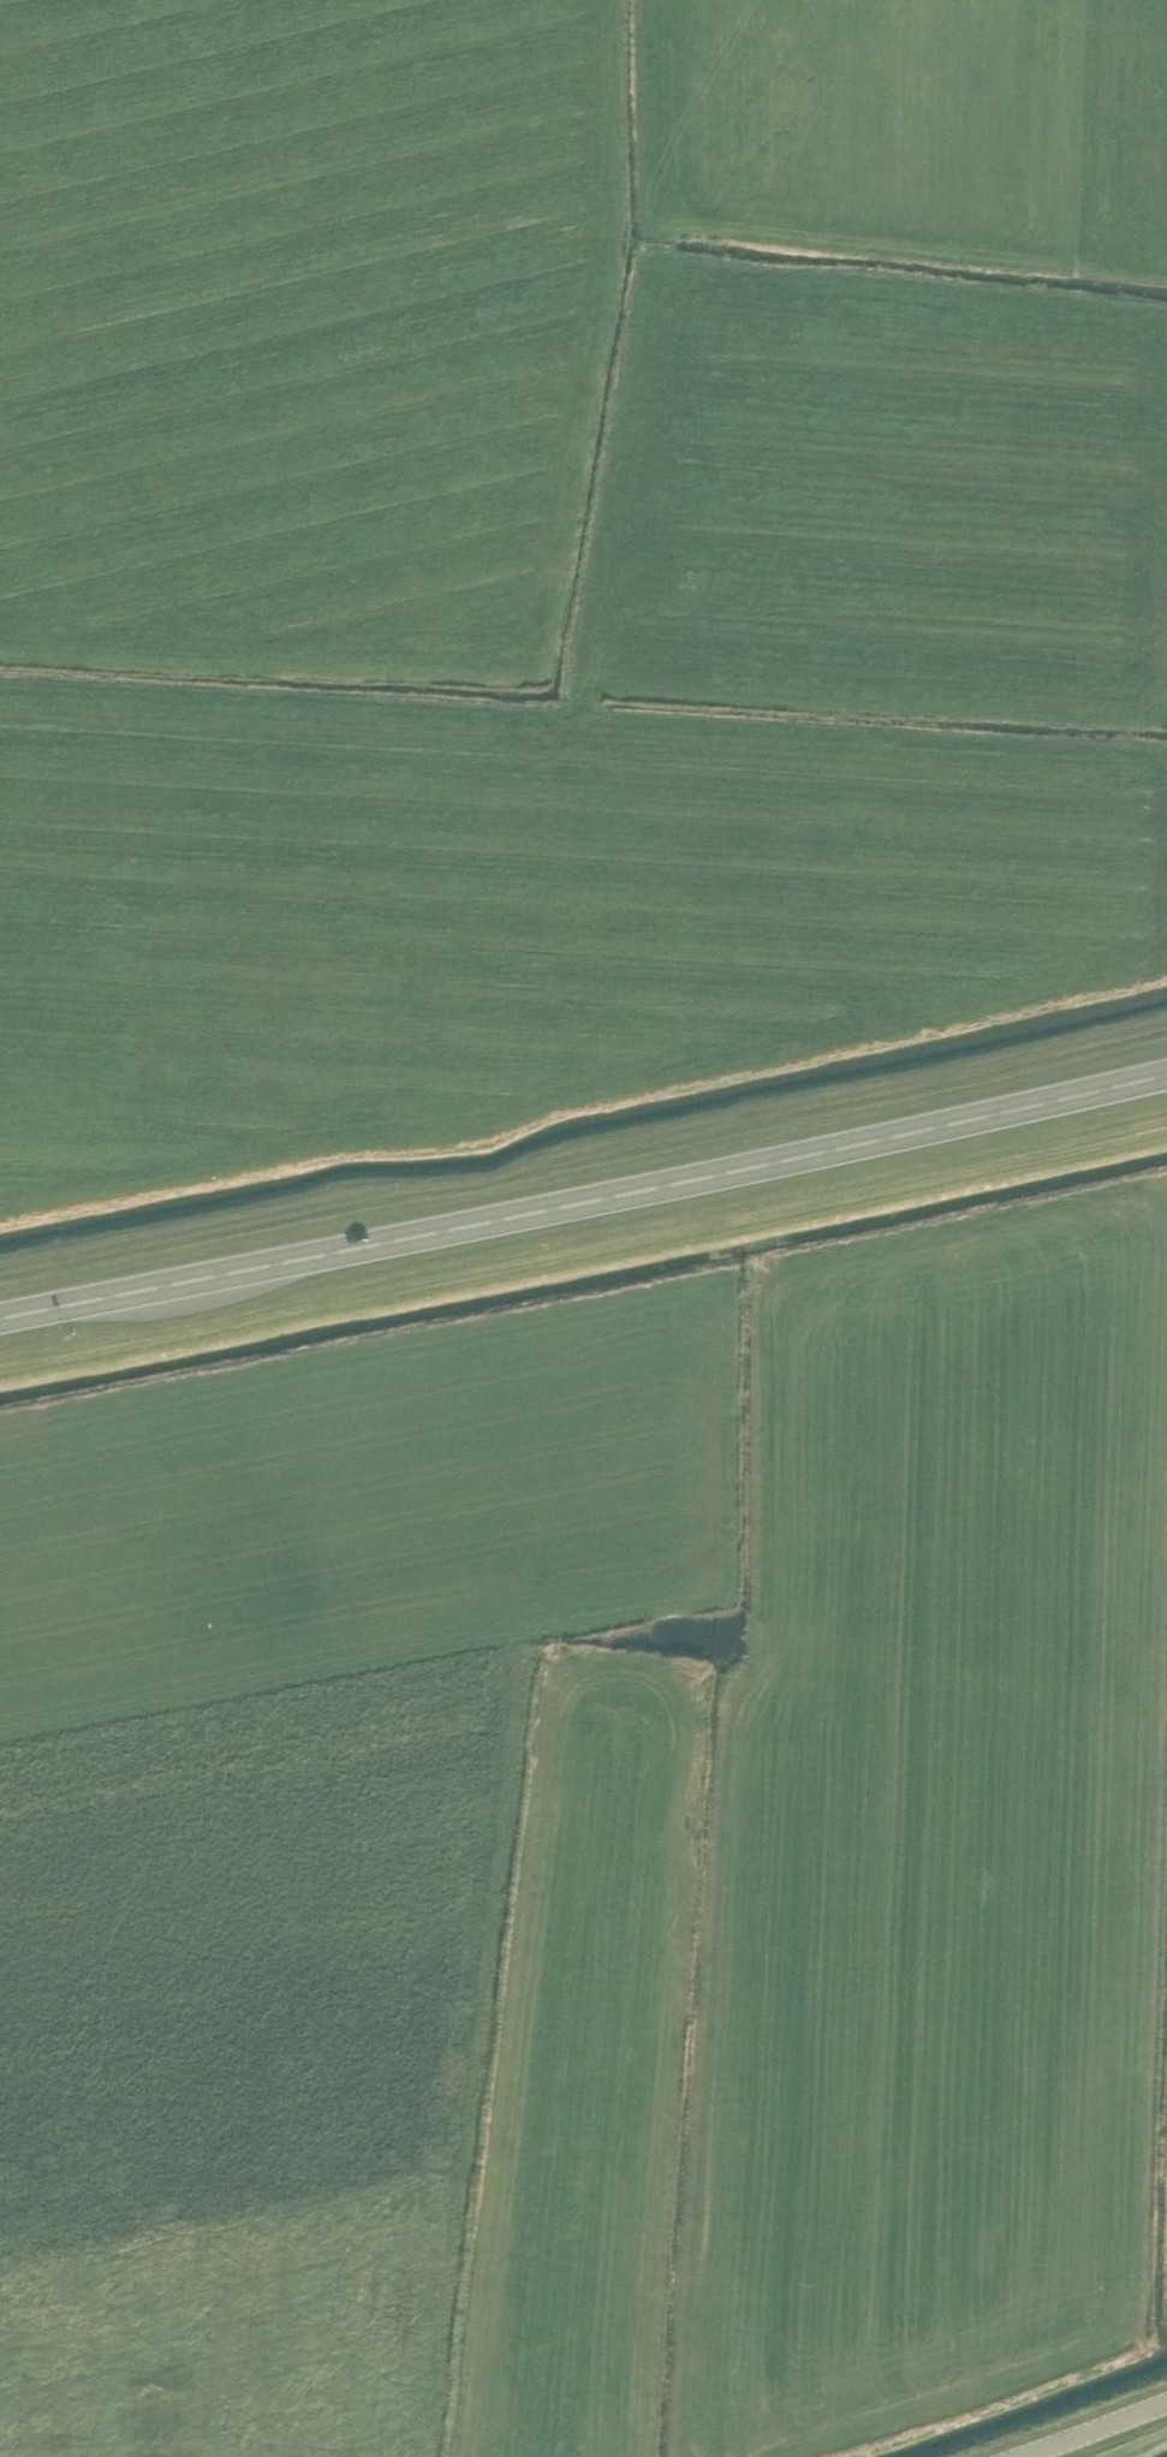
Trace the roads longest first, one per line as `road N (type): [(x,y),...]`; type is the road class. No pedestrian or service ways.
road 1 (trunk): [(0,1318),(635,1192),(1166,1075)]
road 2 (tertiary): [(1030,2456),(1166,2403)]

